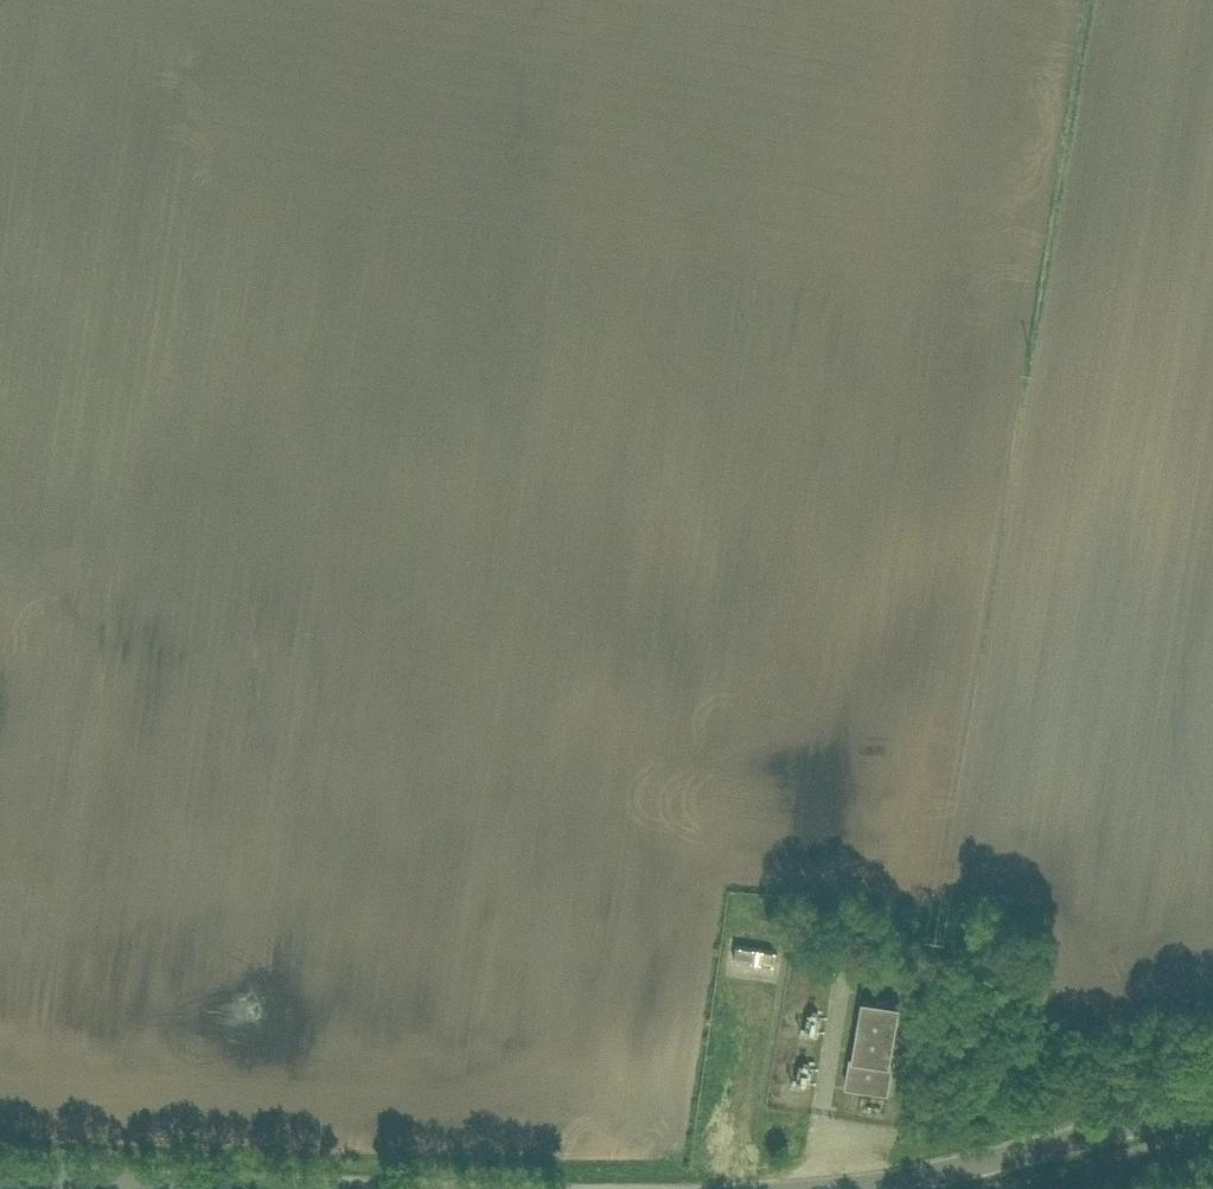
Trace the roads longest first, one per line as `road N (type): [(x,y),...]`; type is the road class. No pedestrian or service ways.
road 1 (tertiary): [(0,1171),(425,1188),(793,1186),(867,1182),(1212,1100)]

